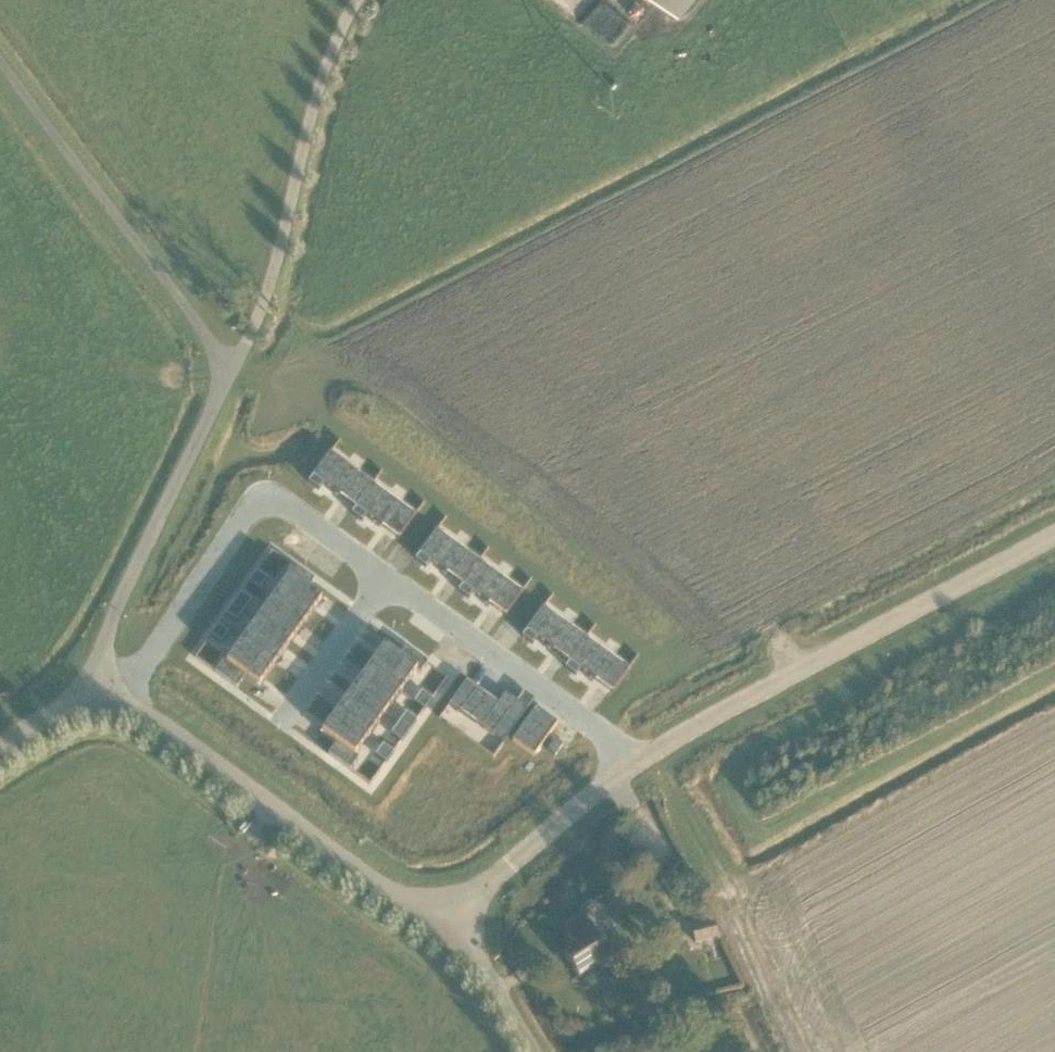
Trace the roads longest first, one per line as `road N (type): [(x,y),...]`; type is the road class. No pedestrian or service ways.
road 1 (unclassified): [(94,707),(109,631),(222,388),(208,342),(0,66)]
road 2 (unclassified): [(626,774),(1054,536)]
road 3 (residential): [(120,708),(255,505),(270,502),(383,581)]
road 4 (unclassified): [(445,928),(157,723),(120,708)]
road 5 (residential): [(383,581),(598,730),(626,774)]
road 6 (unclassified): [(445,928),(626,774)]
road 7 (residential): [(383,581),(277,731)]
road 8 (residential): [(535,1051),(491,979),(445,928)]

